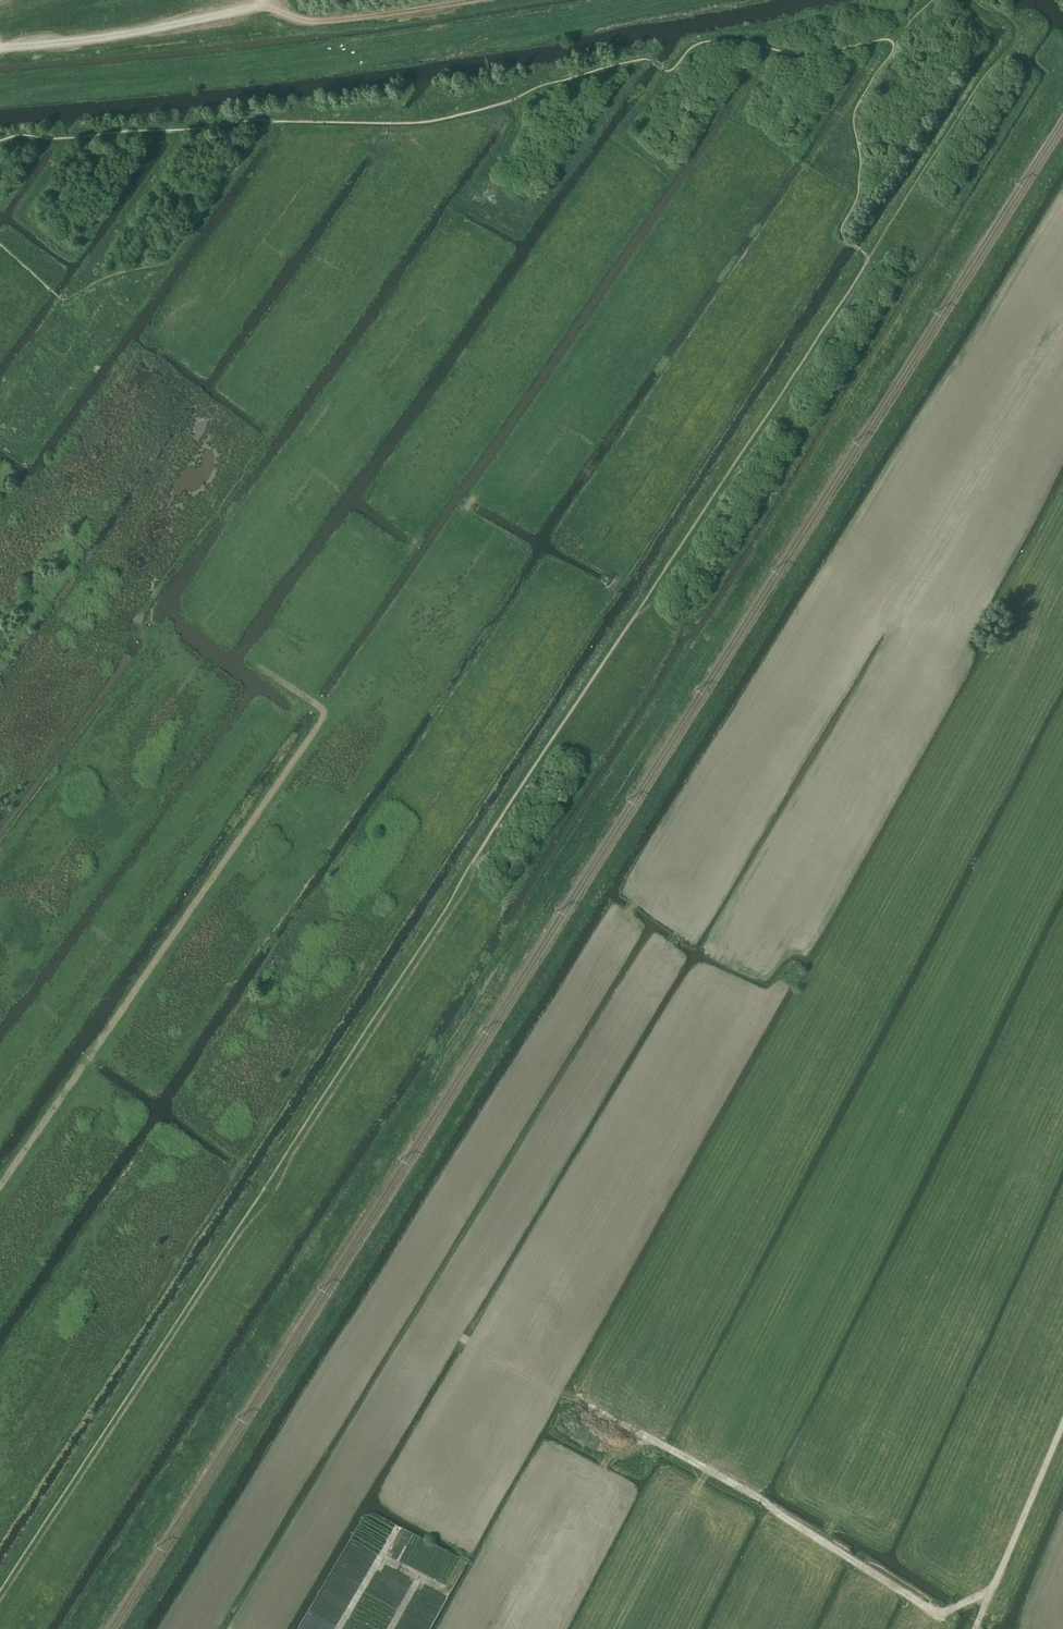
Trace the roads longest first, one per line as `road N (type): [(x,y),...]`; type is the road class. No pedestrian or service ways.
road 1 (track): [(637,1432),(733,1481),(938,1614),(992,1589),(1062,1425)]
road 2 (track): [(0,50),(84,42),(266,1),(315,22),(475,0)]

